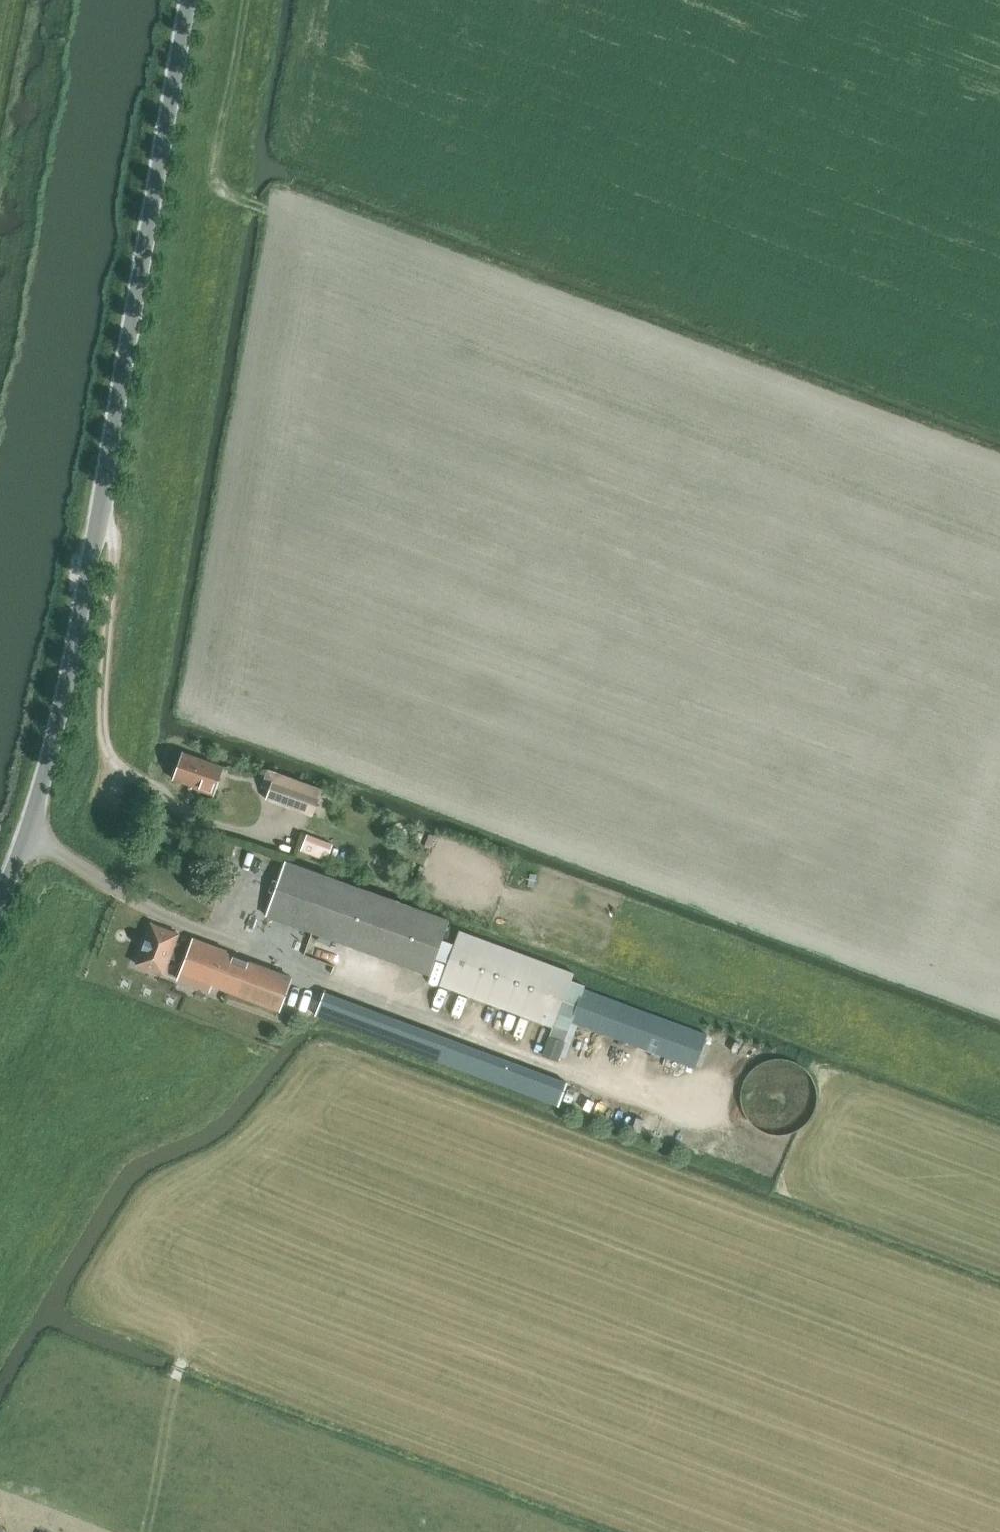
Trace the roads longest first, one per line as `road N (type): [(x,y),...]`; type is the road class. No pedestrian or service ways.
road 1 (unclassified): [(0,897),(26,838),(63,685),(188,0)]

